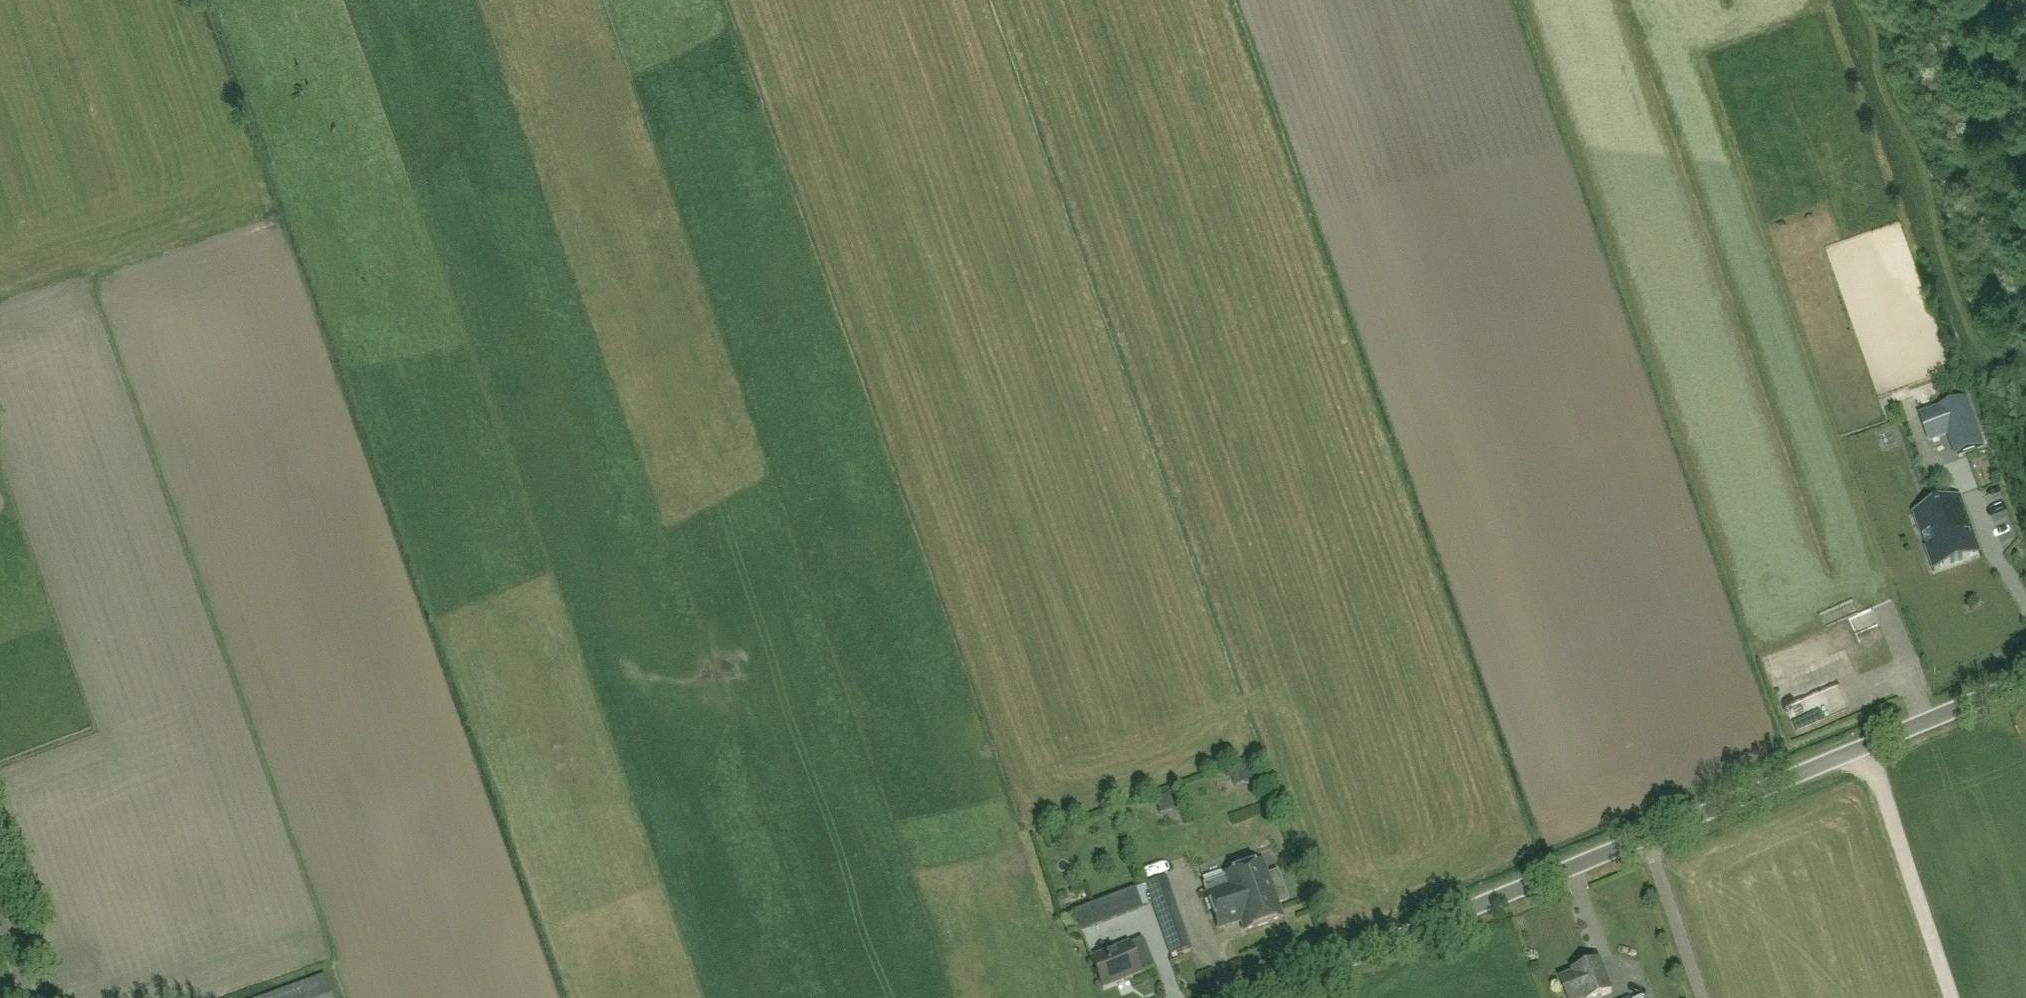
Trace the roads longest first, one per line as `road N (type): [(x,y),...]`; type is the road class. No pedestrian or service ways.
road 1 (unclassified): [(1251,997),(2025,682)]

